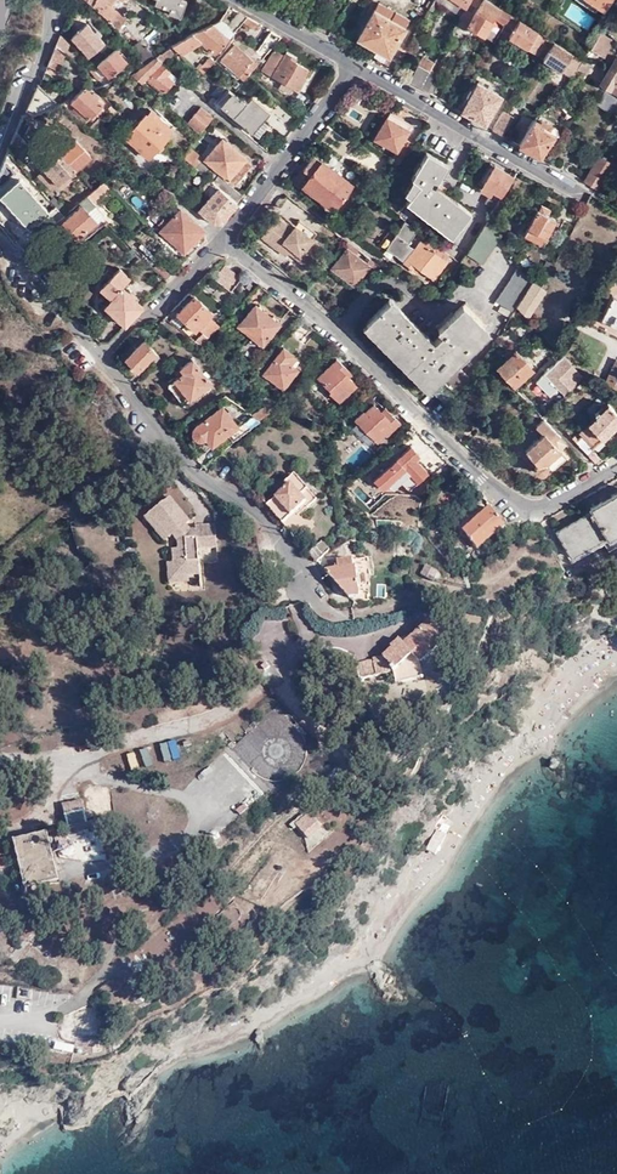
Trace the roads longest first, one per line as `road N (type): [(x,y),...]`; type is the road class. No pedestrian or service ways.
road 1 (residential): [(616,467),(525,513),(332,324),(219,238)]
road 2 (residential): [(335,624),(270,531),(227,490),(194,474),(92,367)]
road 3 (residential): [(354,64),(584,192)]
road 4 (residential): [(354,64),(219,238)]
road 5 (residential): [(219,238),(92,367)]
road 6 (residential): [(47,0),(47,44),(0,153)]
road 7 (residential): [(0,256),(92,367)]
road 8 (residential): [(243,0),(354,64)]

